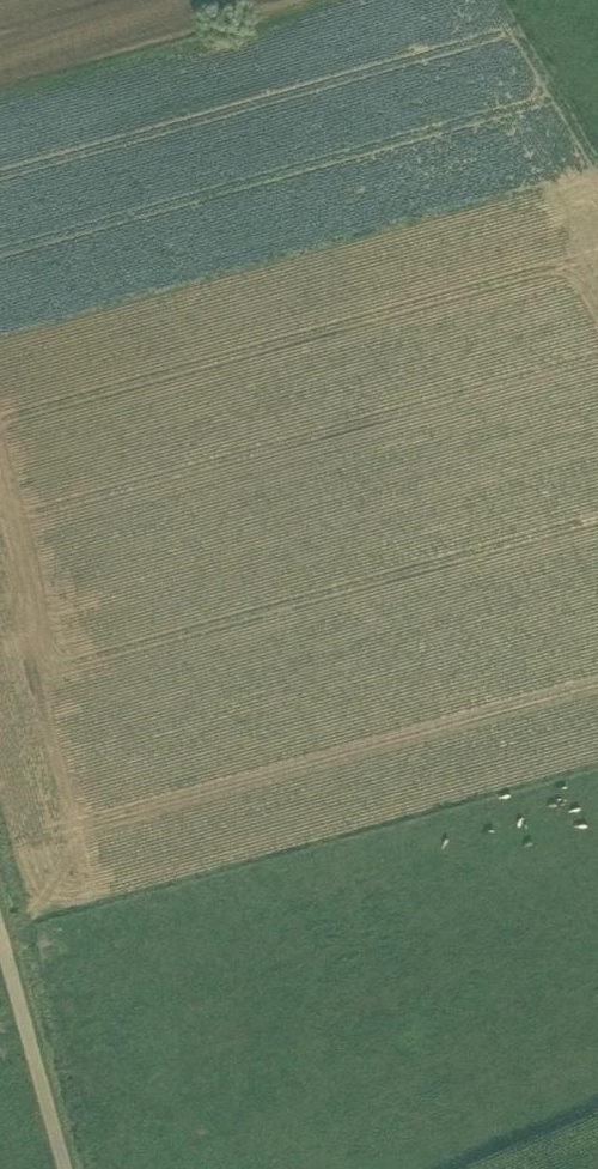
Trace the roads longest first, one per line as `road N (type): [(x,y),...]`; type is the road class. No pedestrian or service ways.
road 1 (unclassified): [(66,1168),(0,931)]

